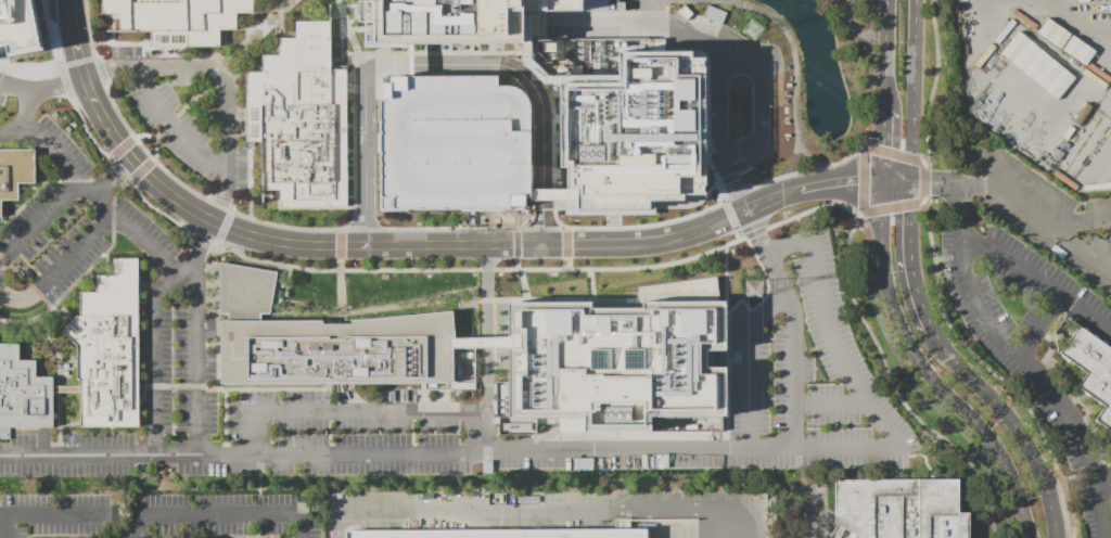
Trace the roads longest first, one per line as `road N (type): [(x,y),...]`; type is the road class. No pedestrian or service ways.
road 1 (secondary): [(878,183),(882,271),(907,345),(995,449),(1031,537)]
road 2 (tertiary): [(746,212),(633,242),(365,246)]
road 3 (secondary): [(1054,537),(1045,489),(1016,427),(929,330)]
road 4 (secondary): [(906,185),(916,0)]
road 5 (tertiary): [(210,219),(279,243),(365,246)]
road 6 (secondary): [(929,330),(909,276),(906,185)]

